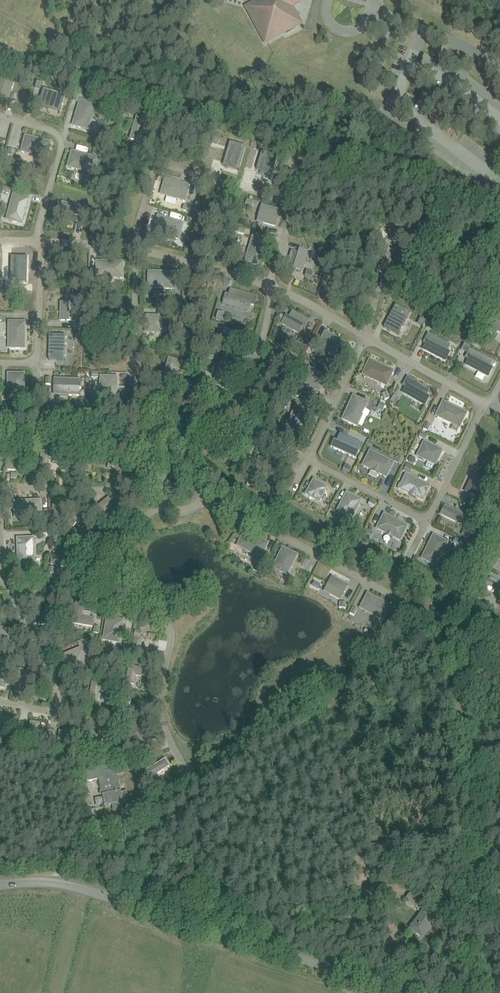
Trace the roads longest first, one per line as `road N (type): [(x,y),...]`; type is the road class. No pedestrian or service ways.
road 1 (unclassified): [(401,992),(70,886),(0,885)]
road 2 (unclassified): [(494,992),(445,616)]
road 3 (unclassified): [(499,75),(468,50),(375,5)]

